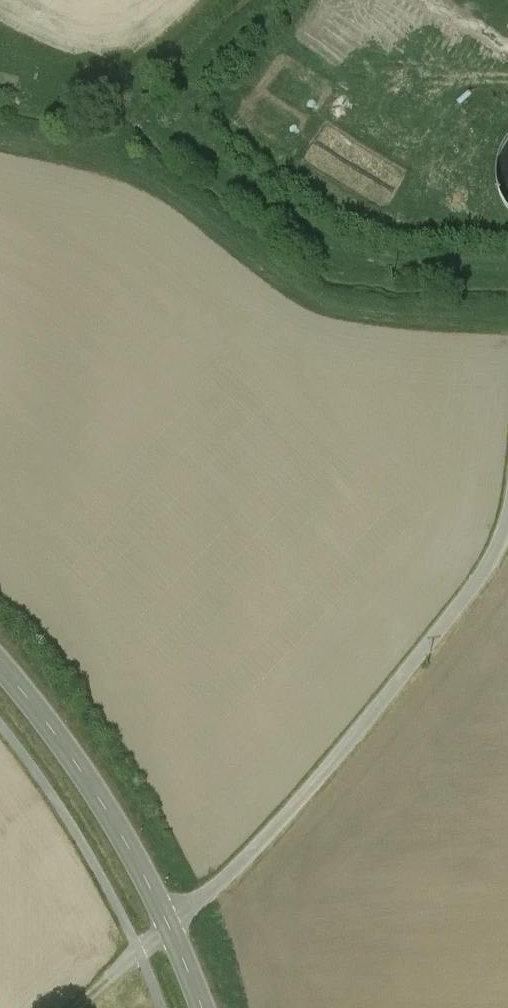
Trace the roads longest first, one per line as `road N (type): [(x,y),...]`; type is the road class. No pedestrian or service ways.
road 1 (secondary): [(0,667),(101,802),(170,928),(201,1007)]

